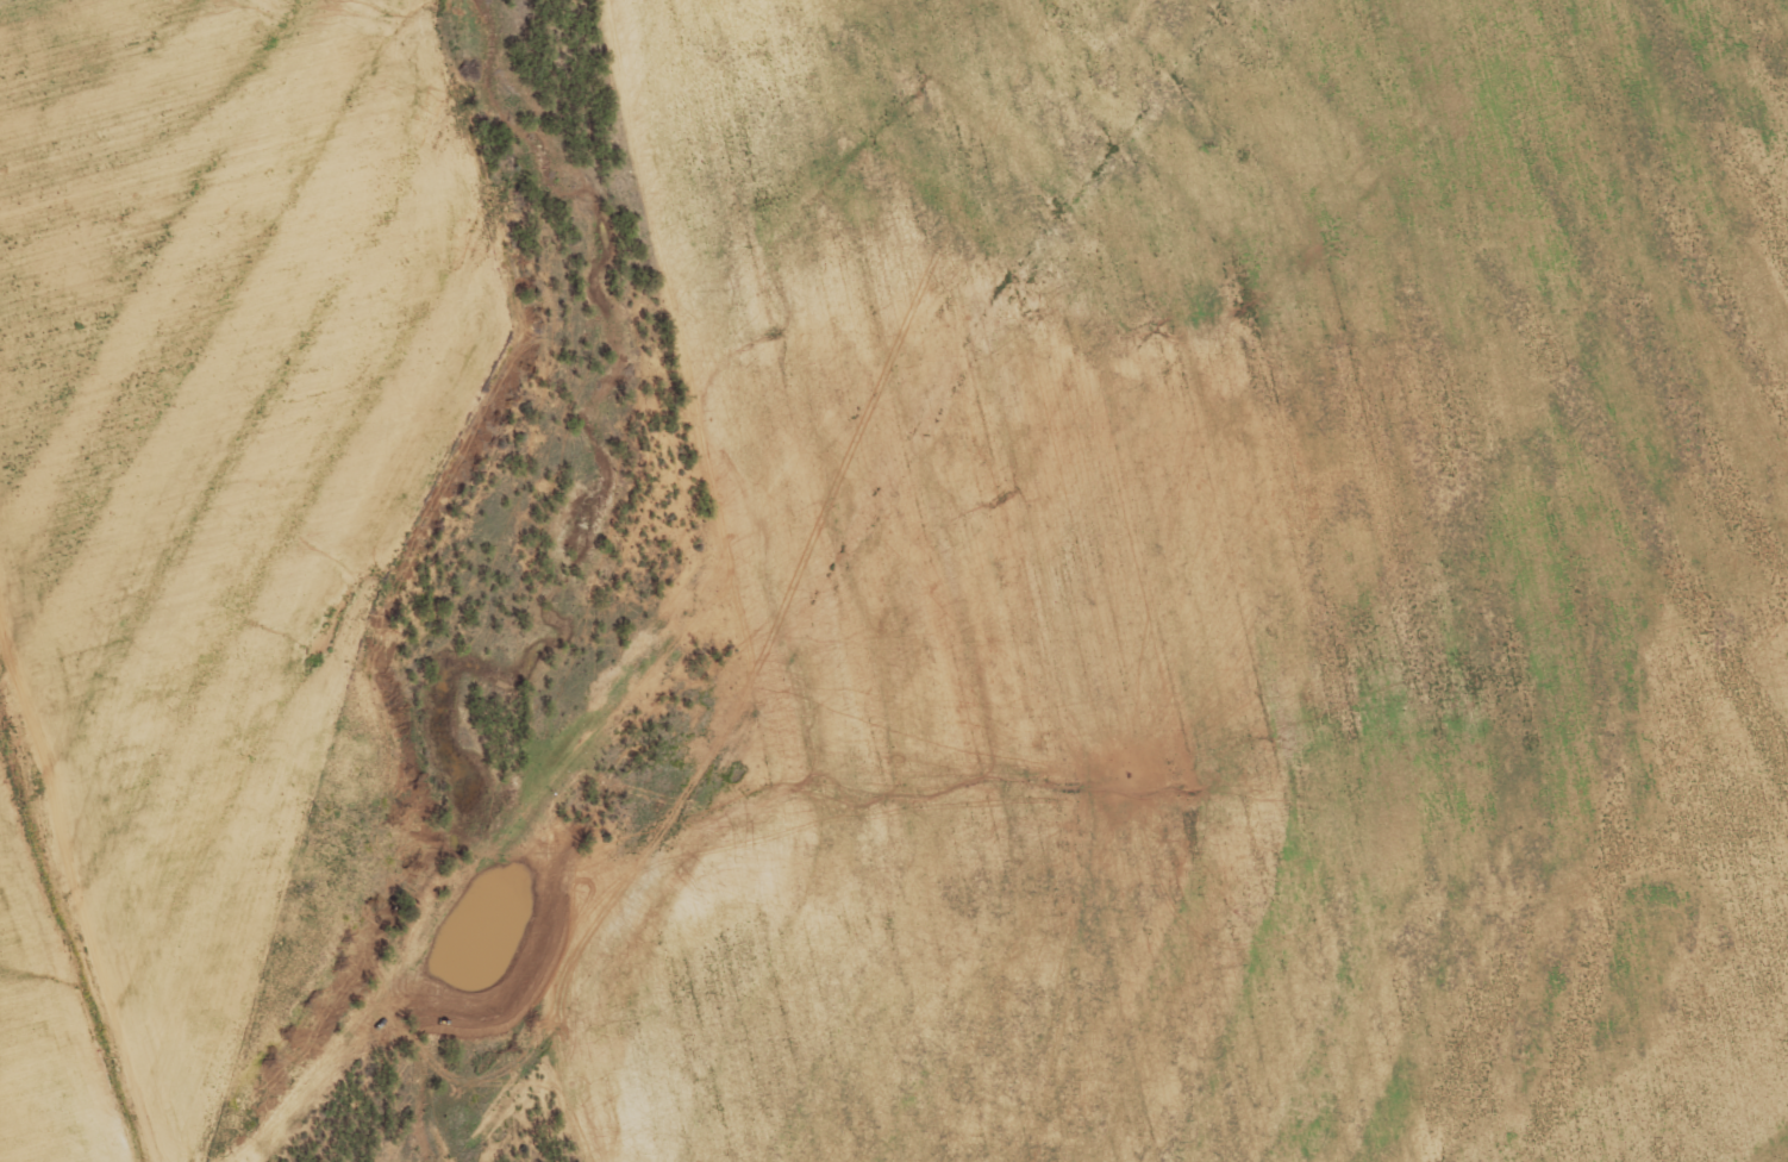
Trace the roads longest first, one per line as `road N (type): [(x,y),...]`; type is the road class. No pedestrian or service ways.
road 1 (track): [(99,1161),(76,1104),(76,1056),(0,852)]

